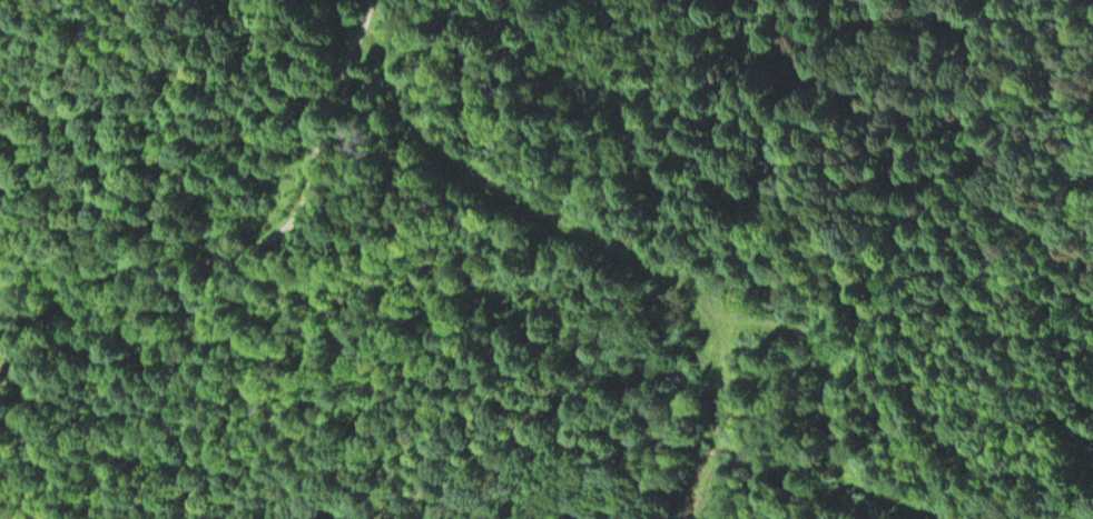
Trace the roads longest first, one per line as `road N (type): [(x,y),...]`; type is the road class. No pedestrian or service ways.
road 1 (track): [(381,0),(382,46),(429,132),(519,193),(644,257),(712,313),(725,380),(689,518)]
road 2 (track): [(376,0),(306,193),(253,242),(177,257),(102,287),(47,321)]
road 3 (track): [(873,518),(859,503),(830,359),(790,326),(712,313)]

